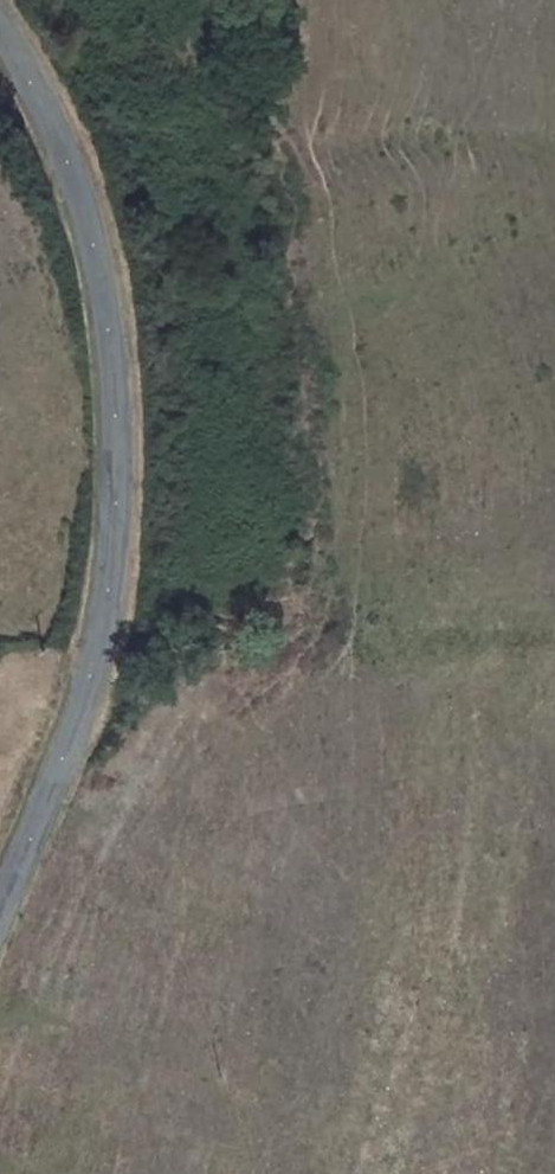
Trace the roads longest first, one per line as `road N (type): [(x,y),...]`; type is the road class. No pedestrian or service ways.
road 1 (tertiary): [(0,904),(73,728),(109,595),(116,427),(106,297),(75,173),(0,33)]

